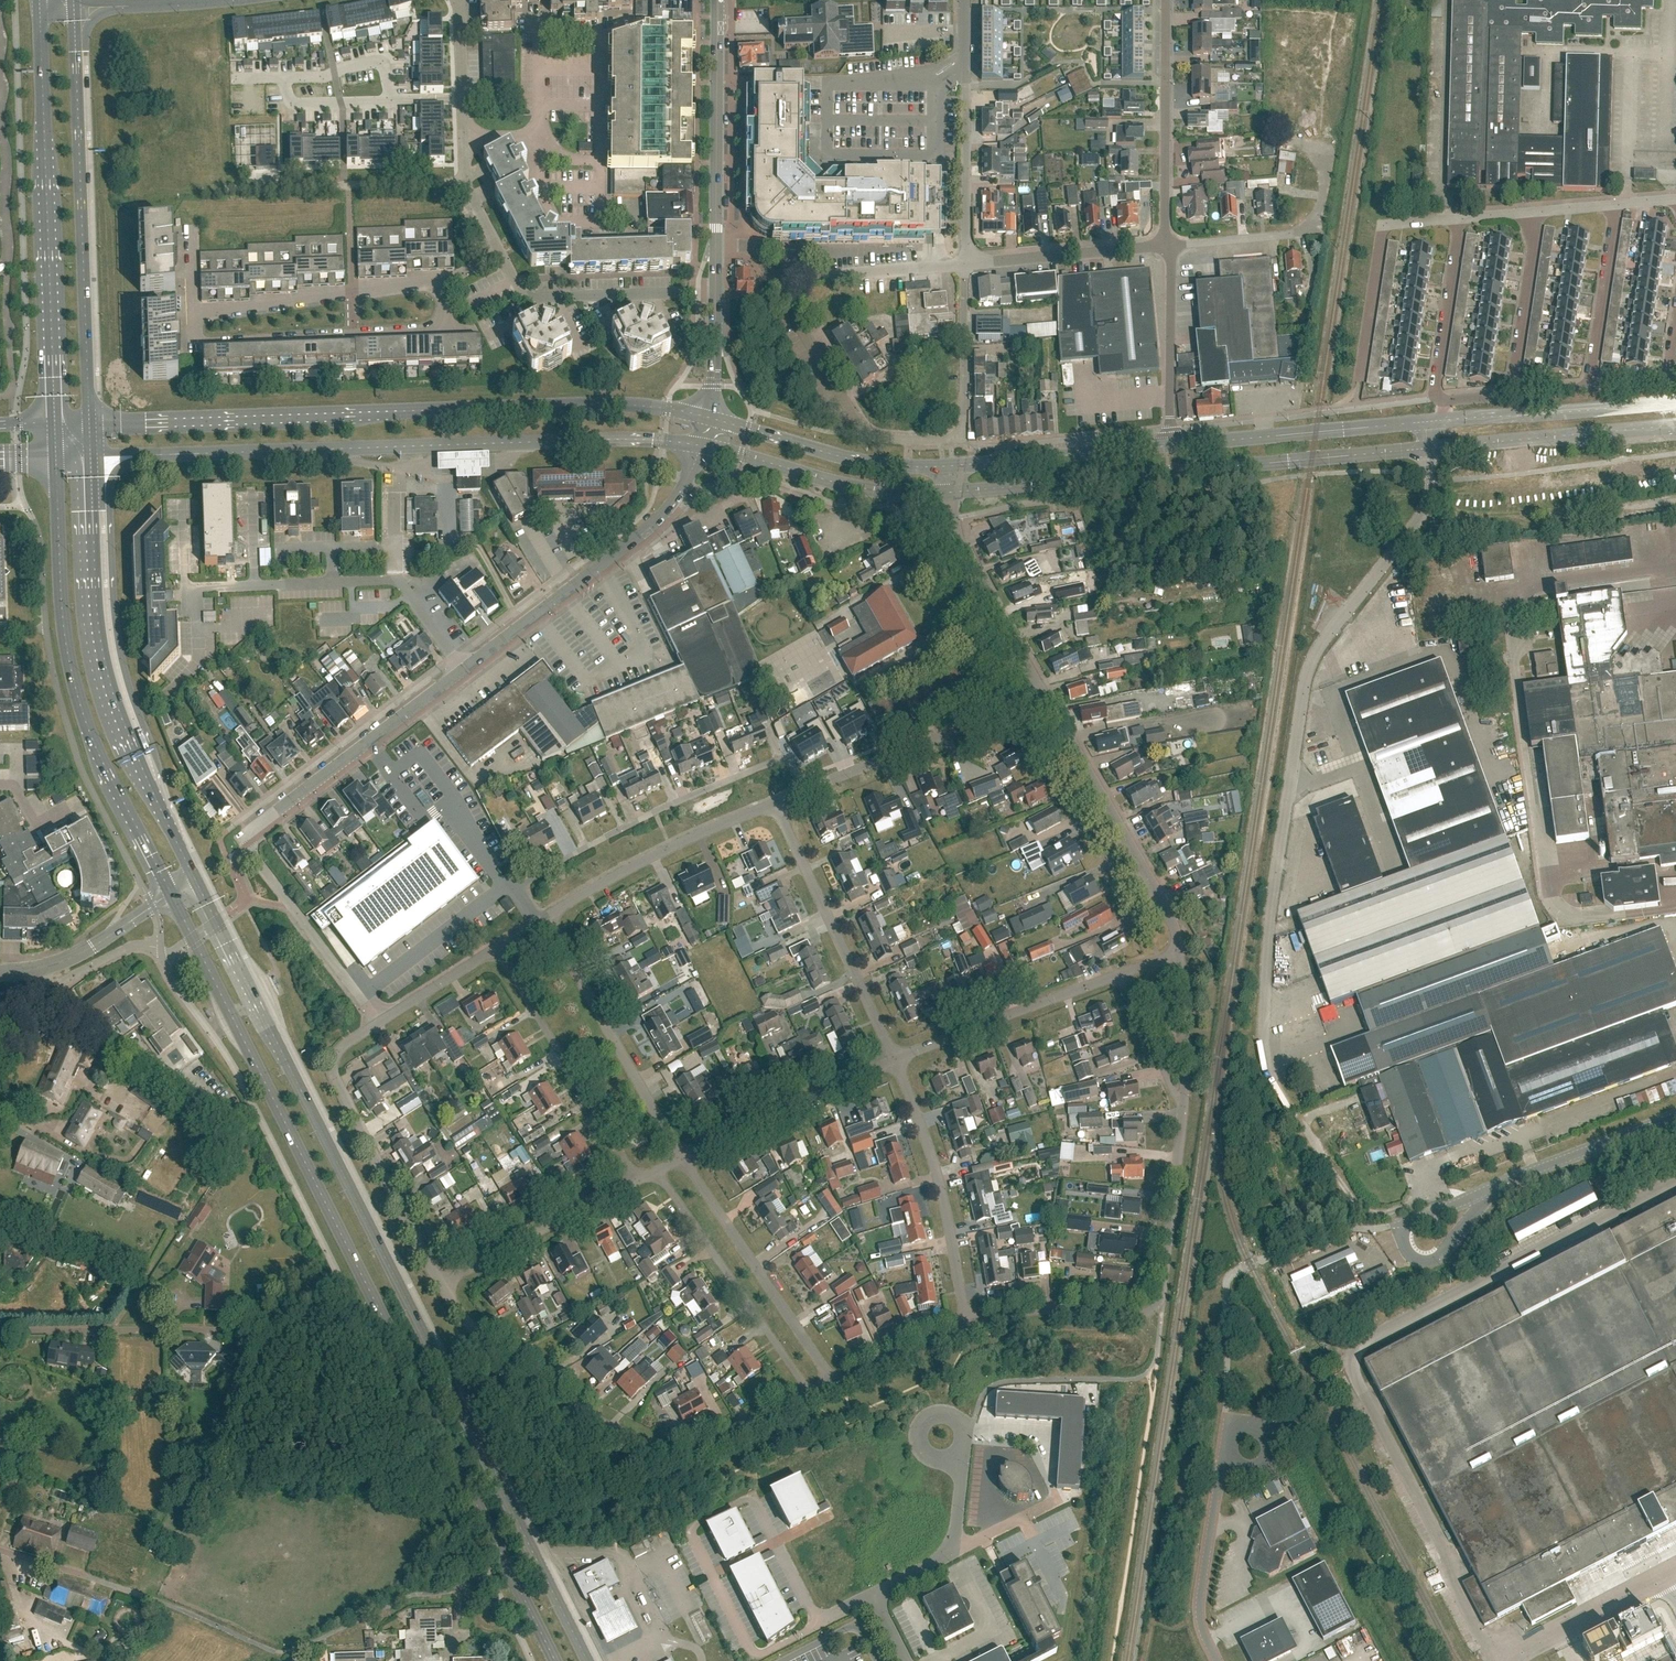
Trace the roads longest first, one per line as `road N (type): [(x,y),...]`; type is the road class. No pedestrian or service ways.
road 1 (unclassified): [(1417,1204),(1383,1215),(1356,1204),(1275,1093),(1263,1052),(1274,884),(1310,669),(1424,511),(1427,448)]
road 2 (secondary): [(588,1660),(205,897)]
road 3 (secondary): [(178,909),(551,1660)]
road 4 (secondary): [(672,405),(89,421)]
road 5 (secondary): [(151,455),(608,436),(663,449)]
road 6 (secondary): [(958,493),(1427,448)]
road 7 (residential): [(439,1285),(509,1367),(674,1457),(810,1393)]
road 8 (secondary): [(56,458),(62,590),(79,699),(157,866)]
road 9 (secondary): [(40,11),(55,423)]
road 10 (secondary): [(89,421),(74,10)]
road 11 (residential): [(966,1329),(1032,1311),(1145,1315),(1158,1308),(1182,1109)]
road 12 (residential): [(539,921),(517,887),(662,810),(779,760),(793,765),(806,789)]
road 13 (secondary): [(156,798),(117,632),(110,497),(116,473),(151,455)]
road 14 (residential): [(0,1331),(242,1331),(360,1316)]
road 15 (secondary): [(156,798),(128,735),(100,637),(91,457)]
road 16 (residential): [(194,315),(195,343),(445,330),(439,278)]
road 17 (secondary): [(1277,436),(956,466)]
road 18 (residential): [(461,668),(390,577),(211,586)]
road 19 (residential): [(1179,952),(1150,880),(1042,694)]
road 20 (residential): [(896,1058),(776,802)]
road 21 (residential): [(966,1329),(946,1209),(896,1058)]
road 22 (residential): [(682,1157),(546,916)]
road 23 (unclassified): [(461,668),(241,834)]
road 24 (residential): [(834,1383),(682,1157)]
road 25 (residential): [(636,1179),(495,947)]
road 26 (residential): [(810,1393),(657,1170)]
road 27 (residential): [(964,0),(966,265)]
road 28 (residential): [(956,439),(868,434),(778,287)]
road 29 (residential): [(1513,393),(1441,400),(1435,391),(1457,217)]
road 30 (residential): [(546,916),(647,858),(776,802)]
road 31 (residential): [(1169,246),(1297,235),(1315,224),(1328,156),(1294,143)]
road 32 (residential): [(806,789),(1042,694)]
road 33 (residential): [(336,1057),(338,1081),(439,1285)]
road 34 (secondary): [(1675,400),(1425,422)]
road 35 (secondary): [(1427,448),(1675,426)]
road 36 (residential): [(439,278),(194,315)]
road 37 (residential): [(216,190),(463,182)]
road 38 (residential): [(1169,246),(1167,0)]
road 39 (unclassified): [(716,242),(718,0)]
road 40 (unclassified): [(716,293),(531,297),(500,253)]
road 41 (residential): [(896,1058),(1119,974)]
road 42 (residential): [(682,1157),(896,1058)]
road 43 (unclassified): [(377,1022),(241,834)]
road 44 (residential): [(439,1285),(636,1179)]
road 45 (residential): [(1171,430),(970,449),(956,439)]
road 46 (unclassified): [(634,538),(461,668)]
road 47 (residential): [(1042,694),(959,547),(951,505)]
road 48 (secondary): [(737,464),(887,492),(942,493)]
road 49 (residential): [(966,265),(1169,246)]
road 50 (secondary): [(940,467),(847,459),(746,420)]
road 51 (unclassified): [(1675,1116),(1493,1187)]
road 52 (unclassified): [(1221,1470),(1200,1606),(1217,1660)]
road 53 (residential): [(778,287),(794,279),(966,265)]
road 54 (unclassified): [(956,1459),(964,1472),(955,1544),(935,1565),(872,1595)]
road 55 (residential): [(1171,430),(1169,246)]
road 56 (residential): [(1591,386),(1614,204)]
road 57 (residential): [(1513,393),(1533,211)]
road 58 (residential): [(966,265),(964,418),(956,439)]
road 59 (residential): [(1182,1109),(1179,952)]
road 60 (unclassified): [(962,1455),(970,1439),(964,1418),(931,1412),(918,1426),(918,1445),(929,1458),(956,1459)]
road 61 (unclassified): [(1405,1223),(1406,1252),(1419,1262),(1436,1259),(1493,1187)]
road 62 (residential): [(1182,1109),(1119,974)]
road 63 (secondary): [(1425,422),(1277,436)]
road 64 (tertiary): [(74,10),(222,0)]
road 65 (residential): [(834,1383),(966,1329)]
road 66 (residential): [(284,78),(323,77),(379,60),(391,101)]
road 67 (residential): [(377,1022),(495,947)]
road 68 (residential): [(131,1592),(0,1549)]
road 69 (residential): [(391,101),(296,104),(284,78)]

